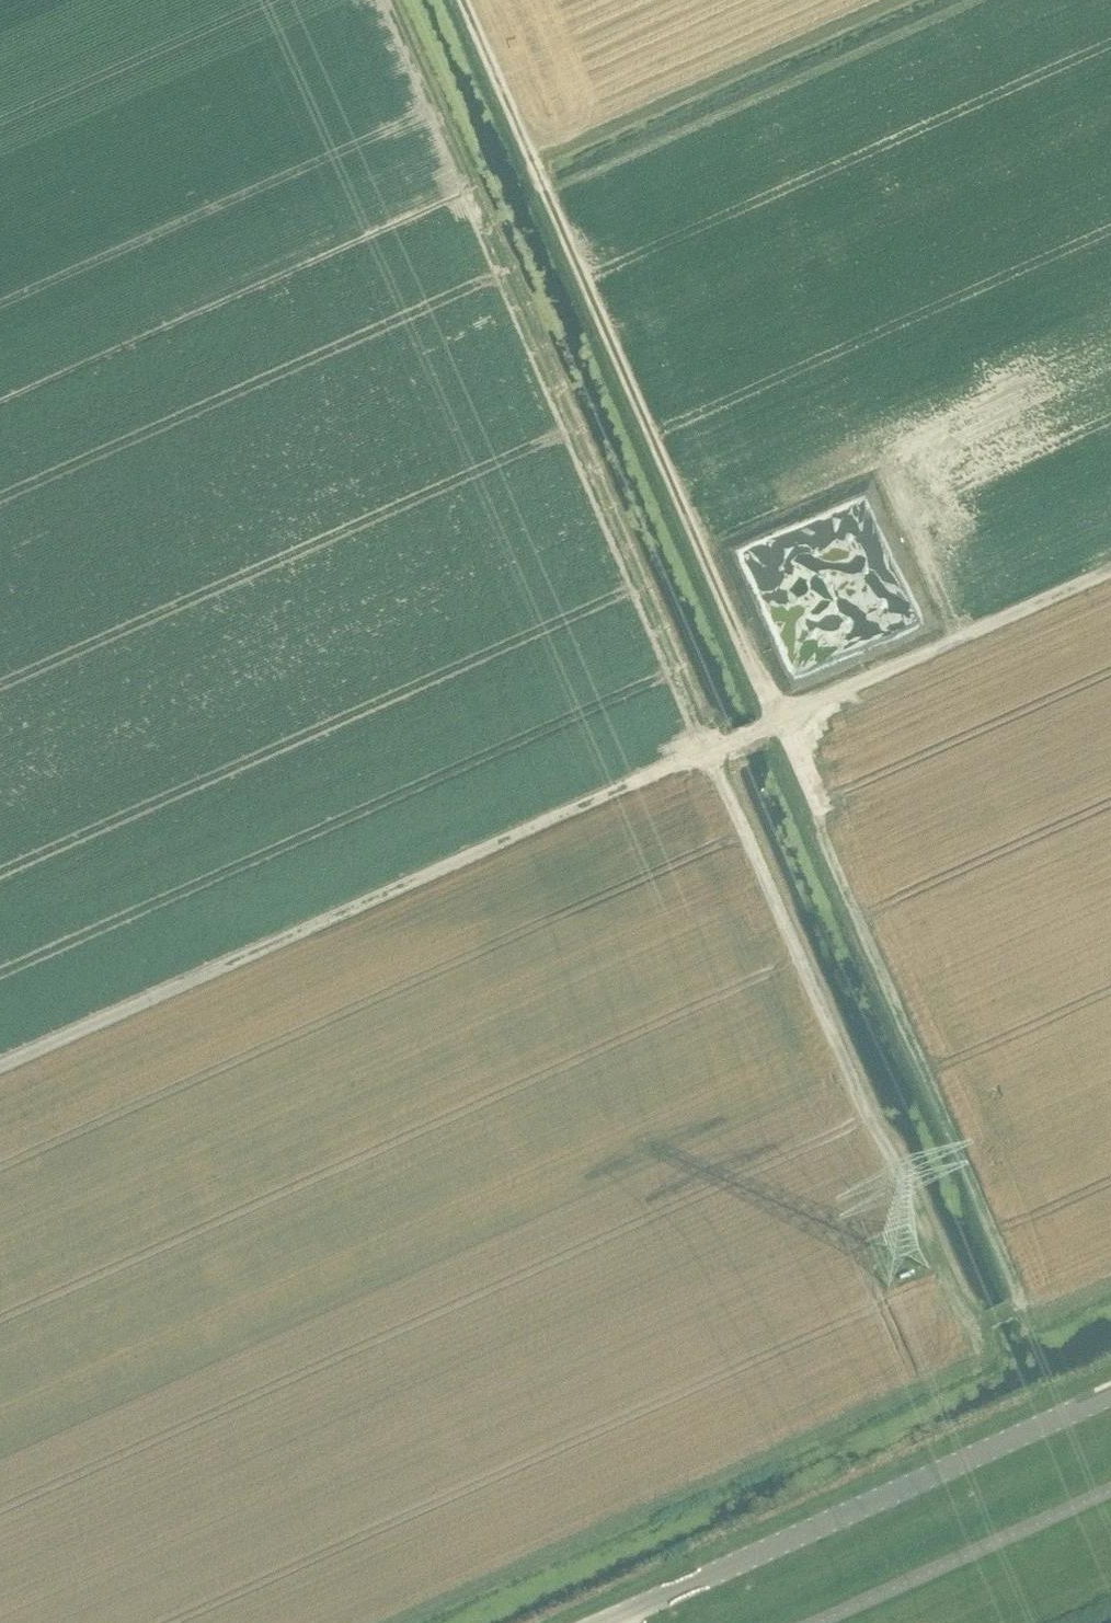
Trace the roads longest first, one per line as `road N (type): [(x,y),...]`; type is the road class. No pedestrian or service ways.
road 1 (track): [(0,1065),(766,725)]
road 2 (unclassified): [(603,1622),(1110,1394)]
road 3 (track): [(1110,570),(766,725)]

